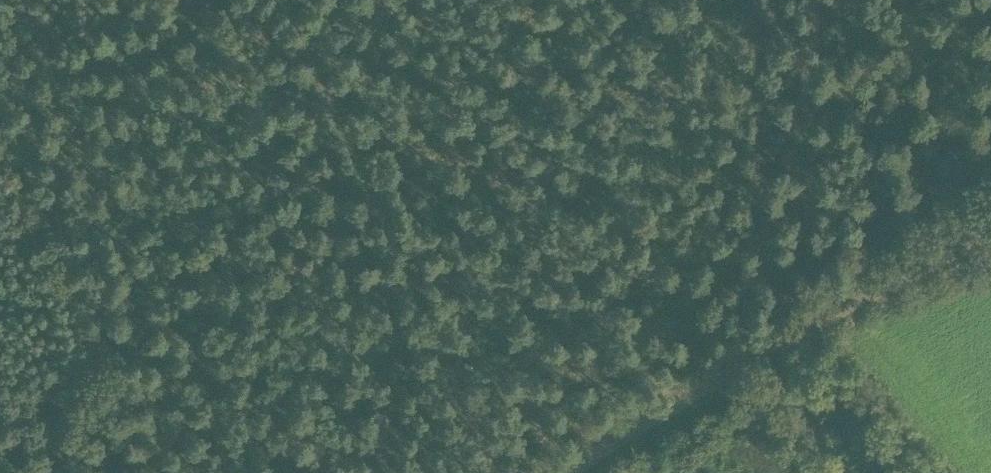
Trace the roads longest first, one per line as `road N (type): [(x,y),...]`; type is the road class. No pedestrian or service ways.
road 1 (unclassified): [(570,472),(799,332),(990,233)]

